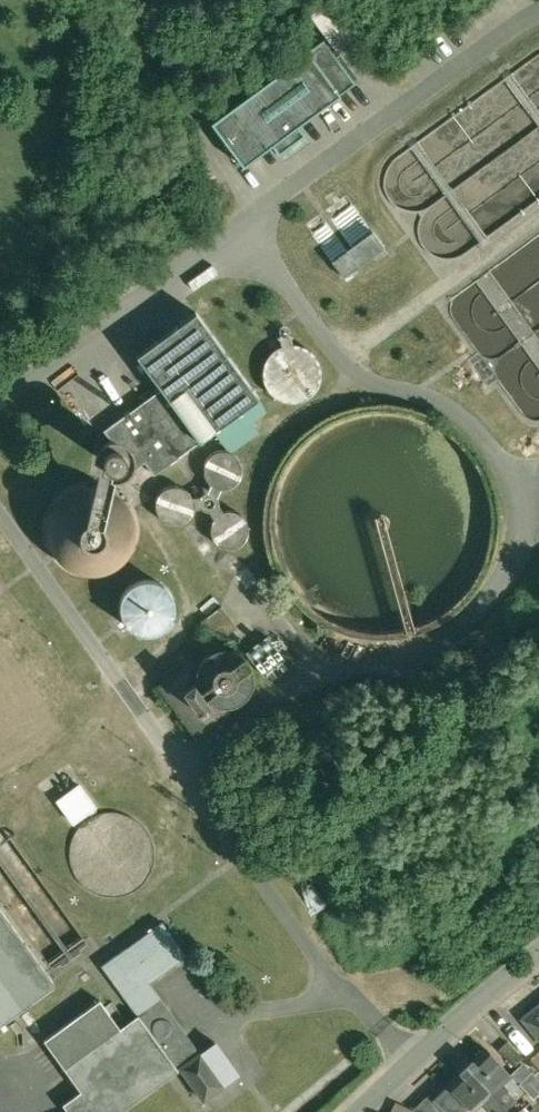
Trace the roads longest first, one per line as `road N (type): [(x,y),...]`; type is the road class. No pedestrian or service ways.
road 1 (residential): [(358,1111),(538,959)]

